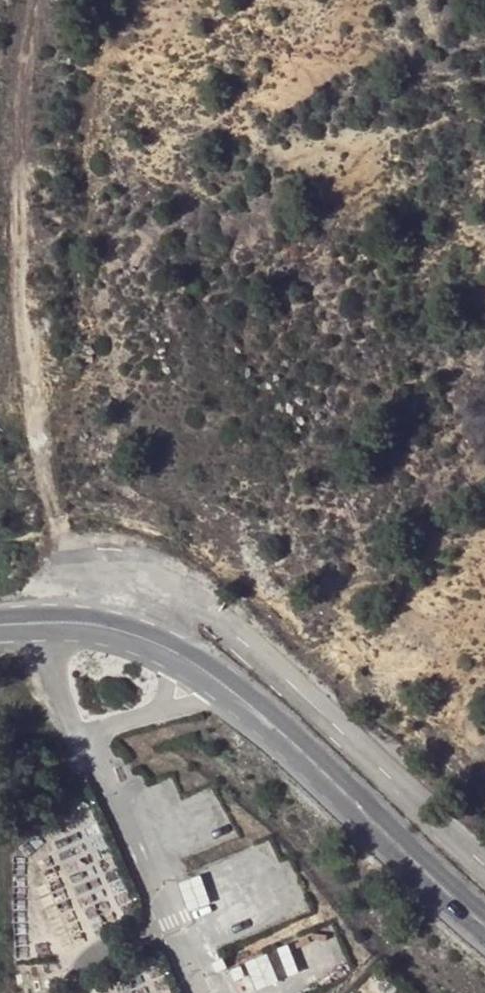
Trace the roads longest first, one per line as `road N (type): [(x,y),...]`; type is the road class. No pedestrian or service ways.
road 1 (unclassified): [(484,861),(185,596),(121,571),(65,576),(30,625)]
road 2 (secondary): [(30,625),(93,624),(153,642),(221,682),(484,922)]
road 3 (unclassified): [(30,625),(193,992)]

